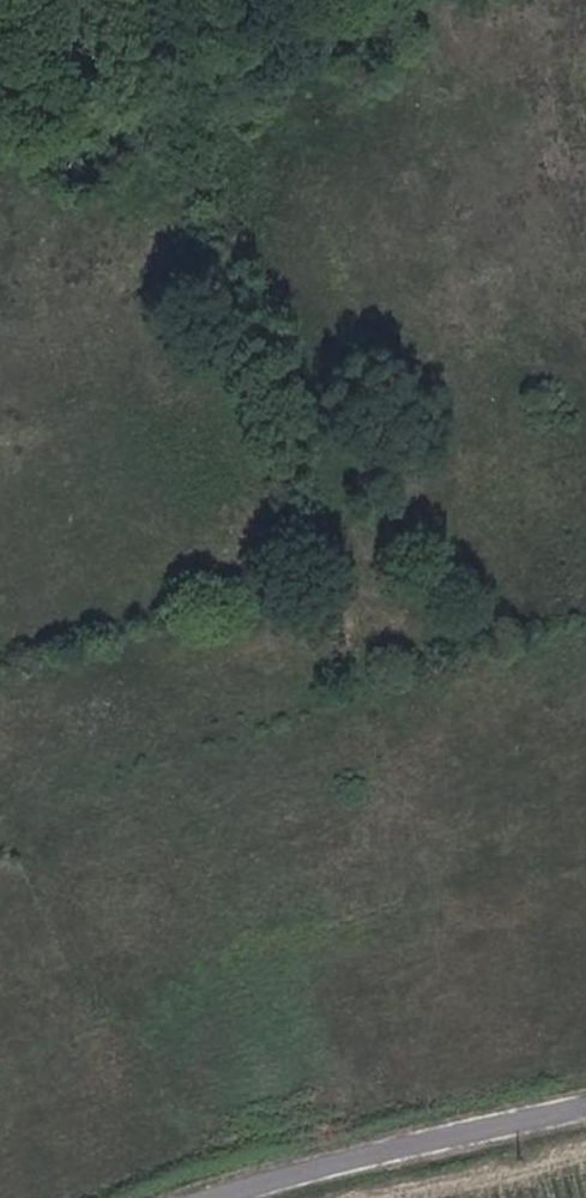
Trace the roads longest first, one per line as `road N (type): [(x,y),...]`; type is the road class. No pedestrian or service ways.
road 1 (unclassified): [(204,1197),(585,1110)]

